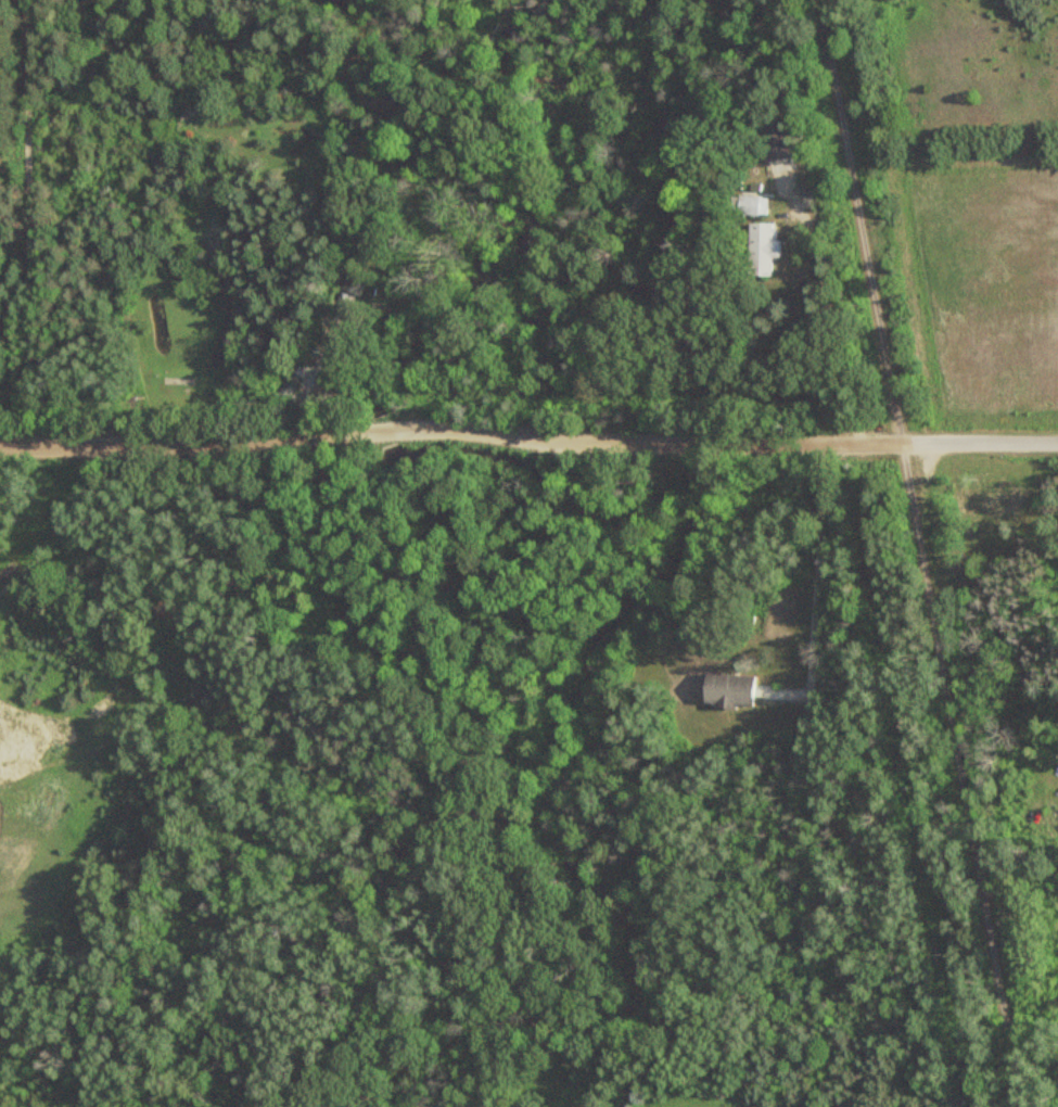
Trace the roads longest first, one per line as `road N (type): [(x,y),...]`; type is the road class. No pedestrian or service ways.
road 1 (residential): [(0,450),(292,446),(417,429),(581,445),(930,443)]
road 2 (residential): [(930,443),(1057,444)]

